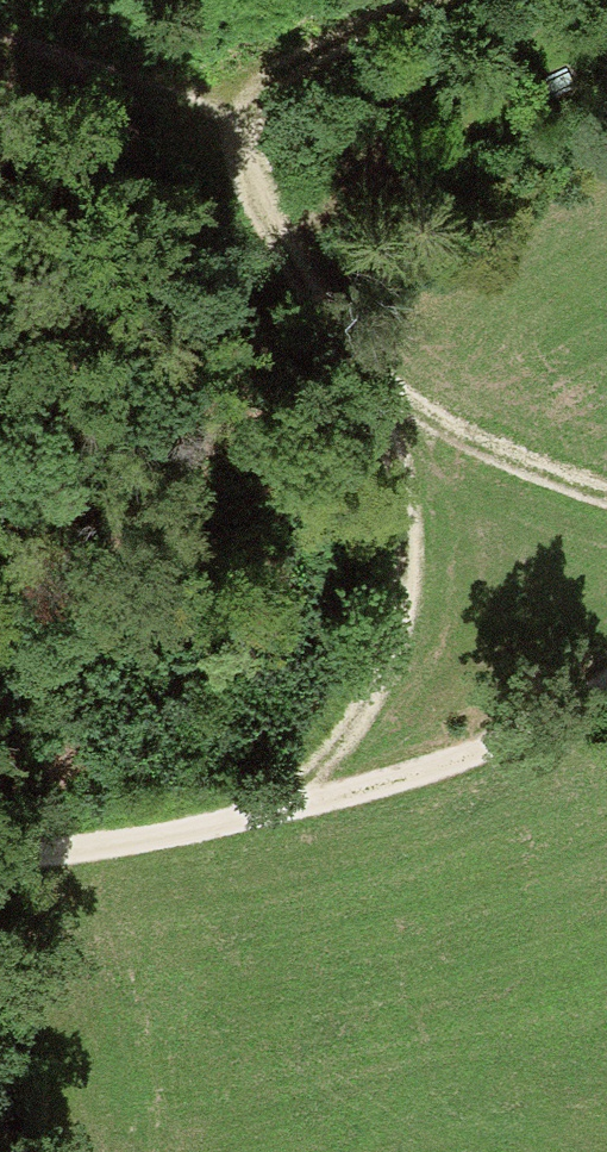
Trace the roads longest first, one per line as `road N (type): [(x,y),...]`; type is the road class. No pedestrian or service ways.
road 1 (track): [(0,855),(108,845),(327,780),(508,742),(606,690)]
road 2 (track): [(606,508),(366,394),(272,258),(220,113)]
road 3 (track): [(366,394),(395,533),(378,651),(327,780)]
road 4 (track): [(220,113),(423,0)]

